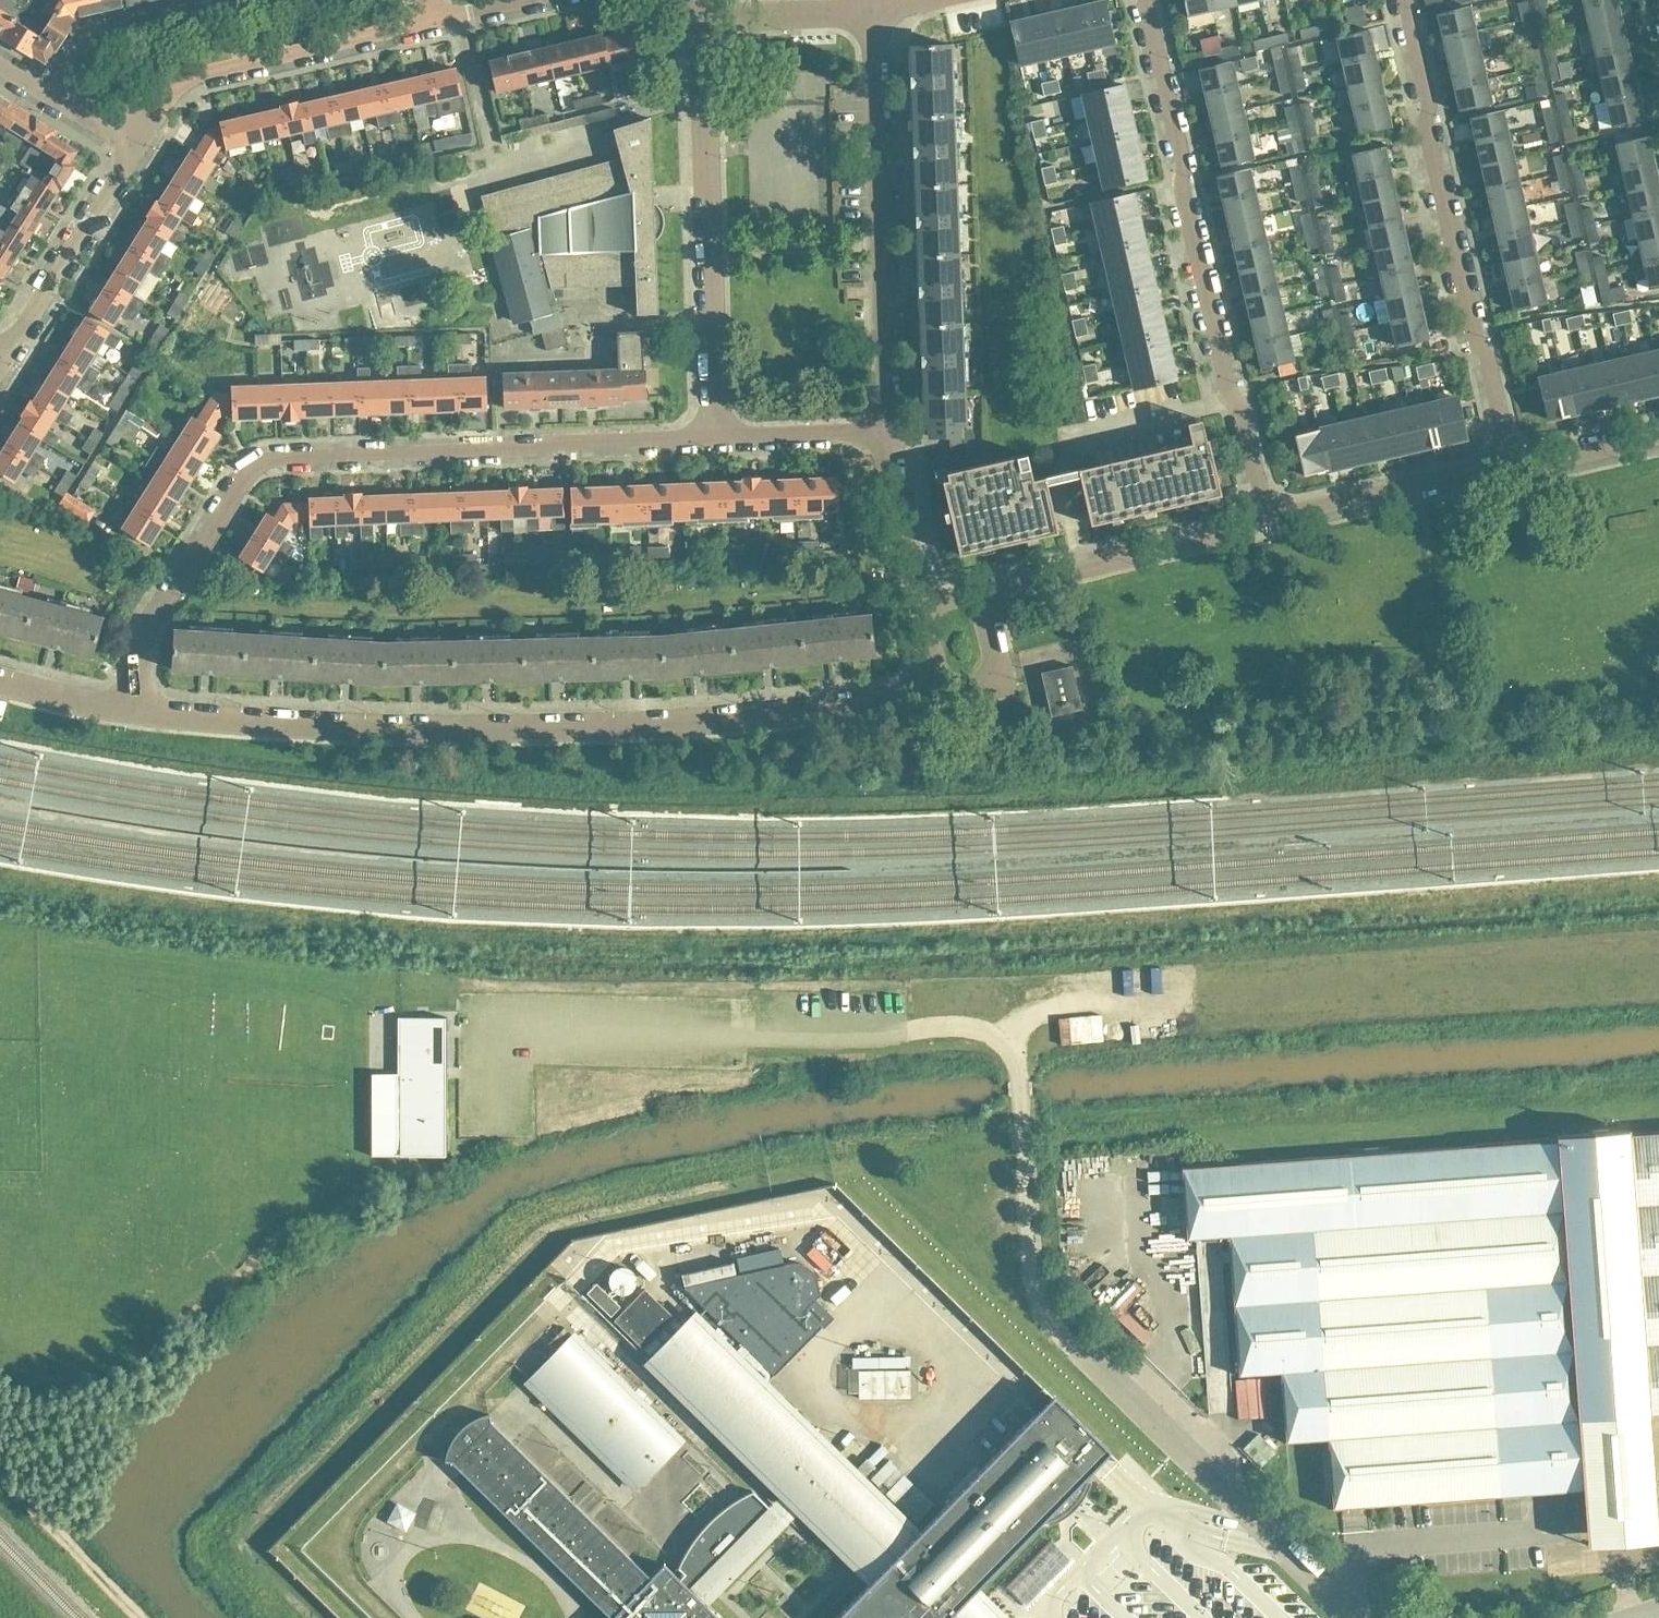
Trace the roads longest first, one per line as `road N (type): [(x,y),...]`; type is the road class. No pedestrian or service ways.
road 1 (residential): [(131,710),(338,725),(561,727),(747,718),(937,693)]
road 2 (residential): [(131,710),(152,624),(245,477),(262,464),(716,438)]
road 3 (unclassified): [(1362,1617),(1052,1325),(1034,1282),(1024,1137)]
road 4 (residential): [(1266,515),(1182,189),(1182,159),(1144,0)]
road 5 (residential): [(1510,460),(1426,130),(1427,99),(1404,0)]
road 6 (residential): [(888,431),(872,10)]
road 7 (residential): [(716,438),(696,19)]
road 8 (residential): [(136,143),(154,110),(205,74),(433,21)]
road 9 (residential): [(987,592),(1241,533),(1266,515)]
road 10 (residential): [(3,361),(136,143)]
road 11 (residential): [(1266,515),(1510,460)]
road 12 (residential): [(53,96),(102,34),(254,0)]
road 13 (residential): [(918,608),(888,431)]
road 14 (residential): [(696,19),(872,10)]
road 15 (residential): [(716,438),(888,431)]
road 16 (residential): [(937,693),(1000,680),(987,592)]
road 17 (residential): [(1510,460),(1551,462),(1658,437)]
road 18 (residential): [(131,710),(0,681)]

